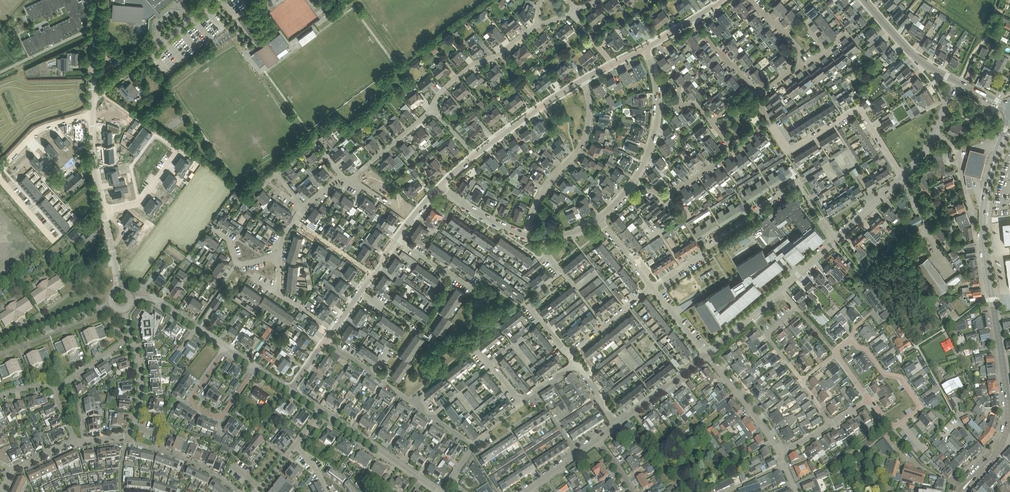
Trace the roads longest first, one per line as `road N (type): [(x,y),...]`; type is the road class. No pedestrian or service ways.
road 1 (primary): [(1004,438),(1006,390),(983,228),(1001,143)]
road 2 (residential): [(835,240),(798,182),(652,288)]
road 3 (residential): [(903,175),(861,111),(789,150),(772,124)]
road 4 (residential): [(527,236),(539,195),(586,133),(582,80)]
road 5 (residential): [(869,400),(893,424),(920,409),(900,377),(885,375),(853,341)]
road 6 (residential): [(92,99),(212,0)]
road 7 (residential): [(225,347),(194,406),(219,416),(256,367)]
road 8 (residential): [(437,491),(321,410)]
road 9 (residential): [(432,109),(474,64),(537,24)]
road 10 (residential): [(474,155),(582,80)]
road 11 (secondary): [(957,82),(903,46),(864,0)]
road 12 (residential): [(240,491),(129,437)]
road 13 (residential): [(778,453),(707,355)]
road 14 (residential): [(0,353),(111,305)]
road 15 (residential): [(781,290),(797,307),(768,337),(802,381)]

